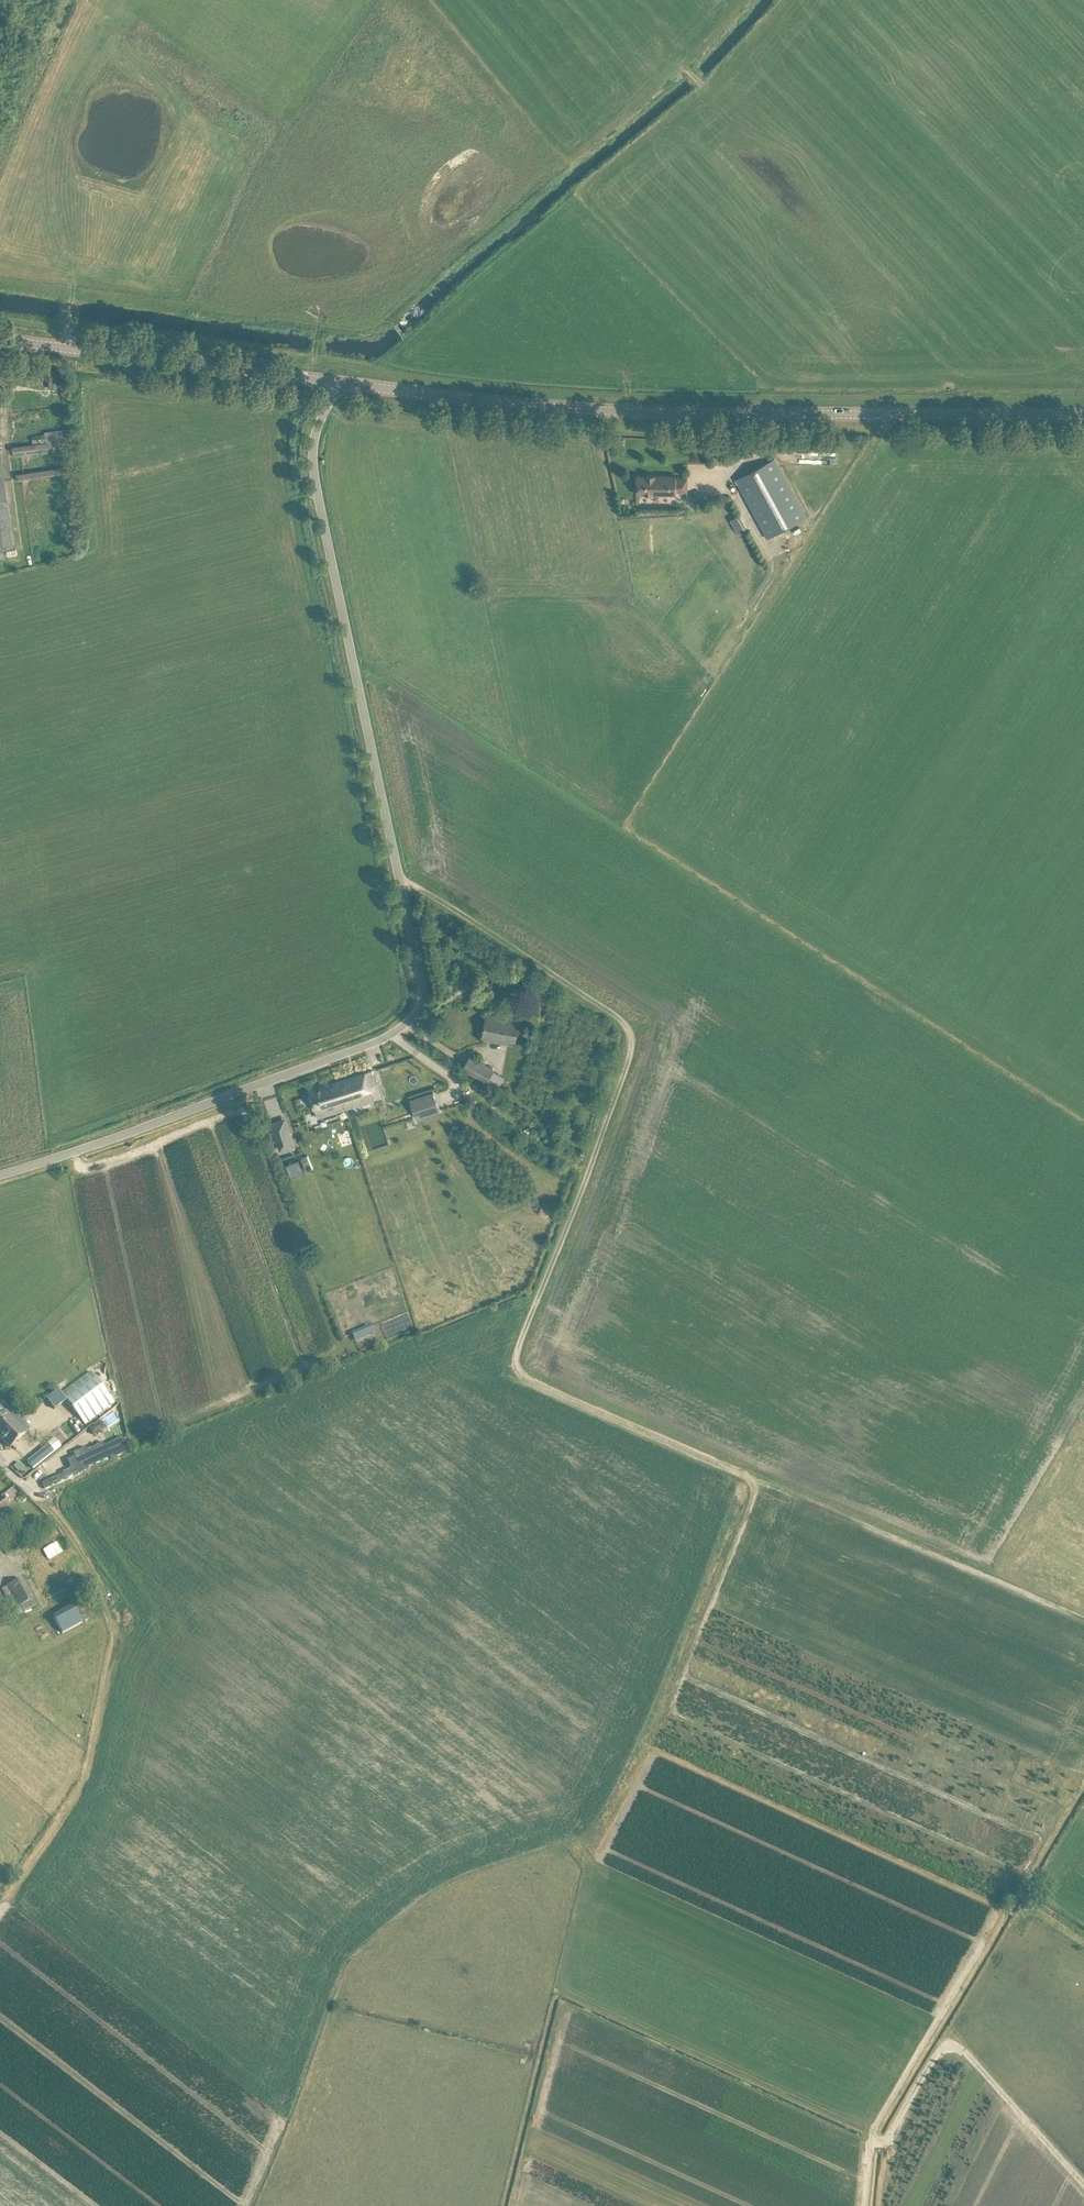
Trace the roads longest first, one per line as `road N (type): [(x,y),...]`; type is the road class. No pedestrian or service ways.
road 1 (track): [(675,1700),(758,1484),(536,1384),(518,1366),(631,1052),(630,1029),(399,876)]
road 2 (unclassified): [(0,1174),(383,1038),(419,1005),(420,971),(315,480),(315,437),(334,382)]
road 3 (tertiary): [(1083,415),(681,413),(334,382)]
road 4 (tertiary): [(334,382),(0,339)]

